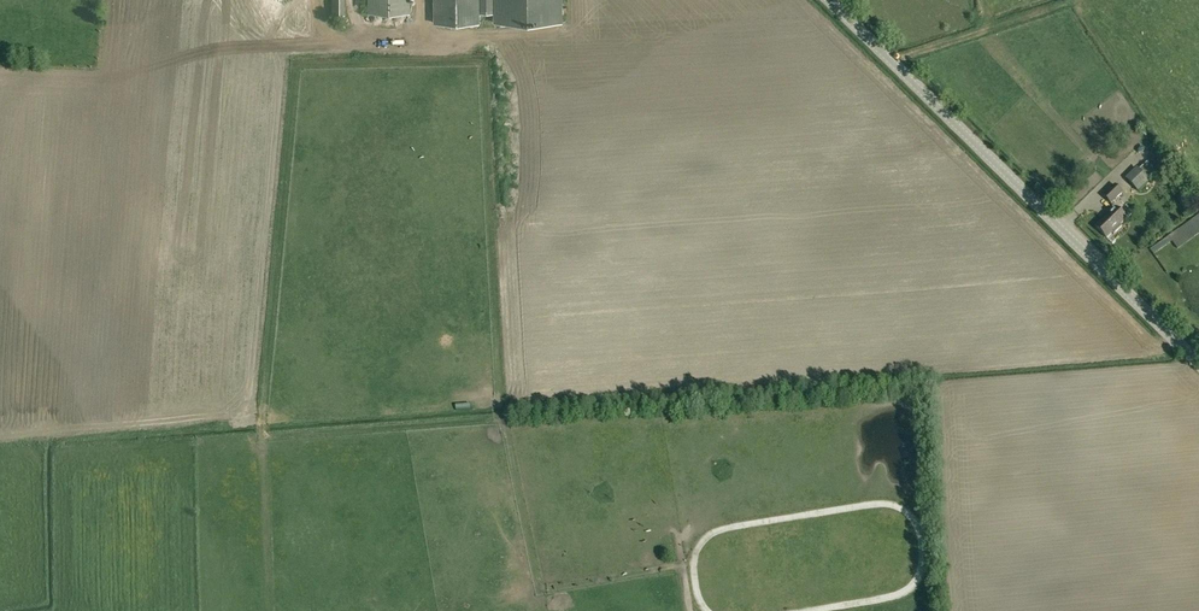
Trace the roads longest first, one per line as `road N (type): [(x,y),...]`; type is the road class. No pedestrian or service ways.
road 1 (tertiary): [(1198,365),(827,0)]

